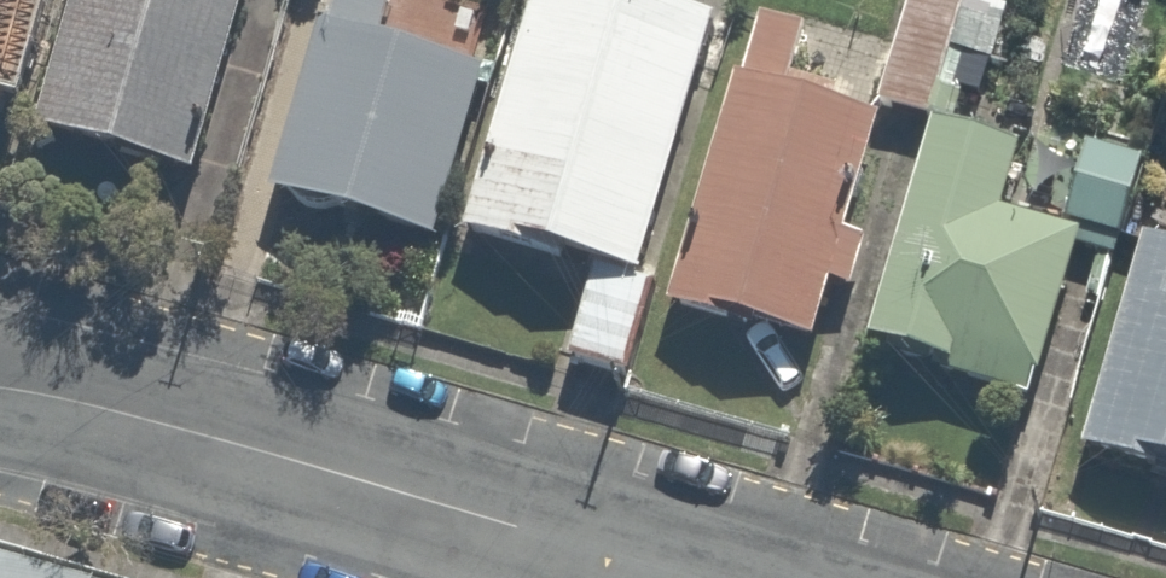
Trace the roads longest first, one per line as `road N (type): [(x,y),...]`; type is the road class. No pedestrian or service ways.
road 1 (residential): [(0,381),(26,381),(698,577)]

